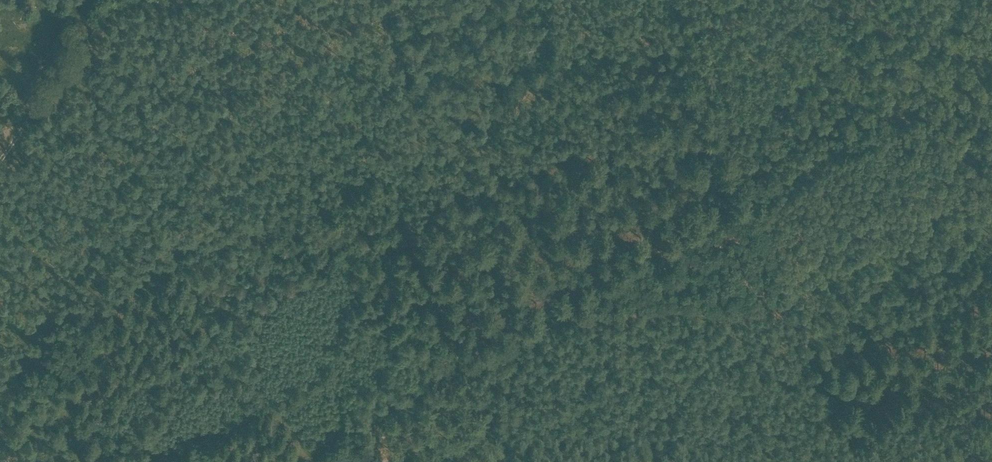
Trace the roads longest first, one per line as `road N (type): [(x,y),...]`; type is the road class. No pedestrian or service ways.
road 1 (track): [(499,461),(403,214),(417,202),(507,186),(568,155),(634,157),(703,146),(739,128),(888,0)]
road 2 (track): [(0,182),(122,0)]
road 3 (track): [(678,0),(739,128)]

